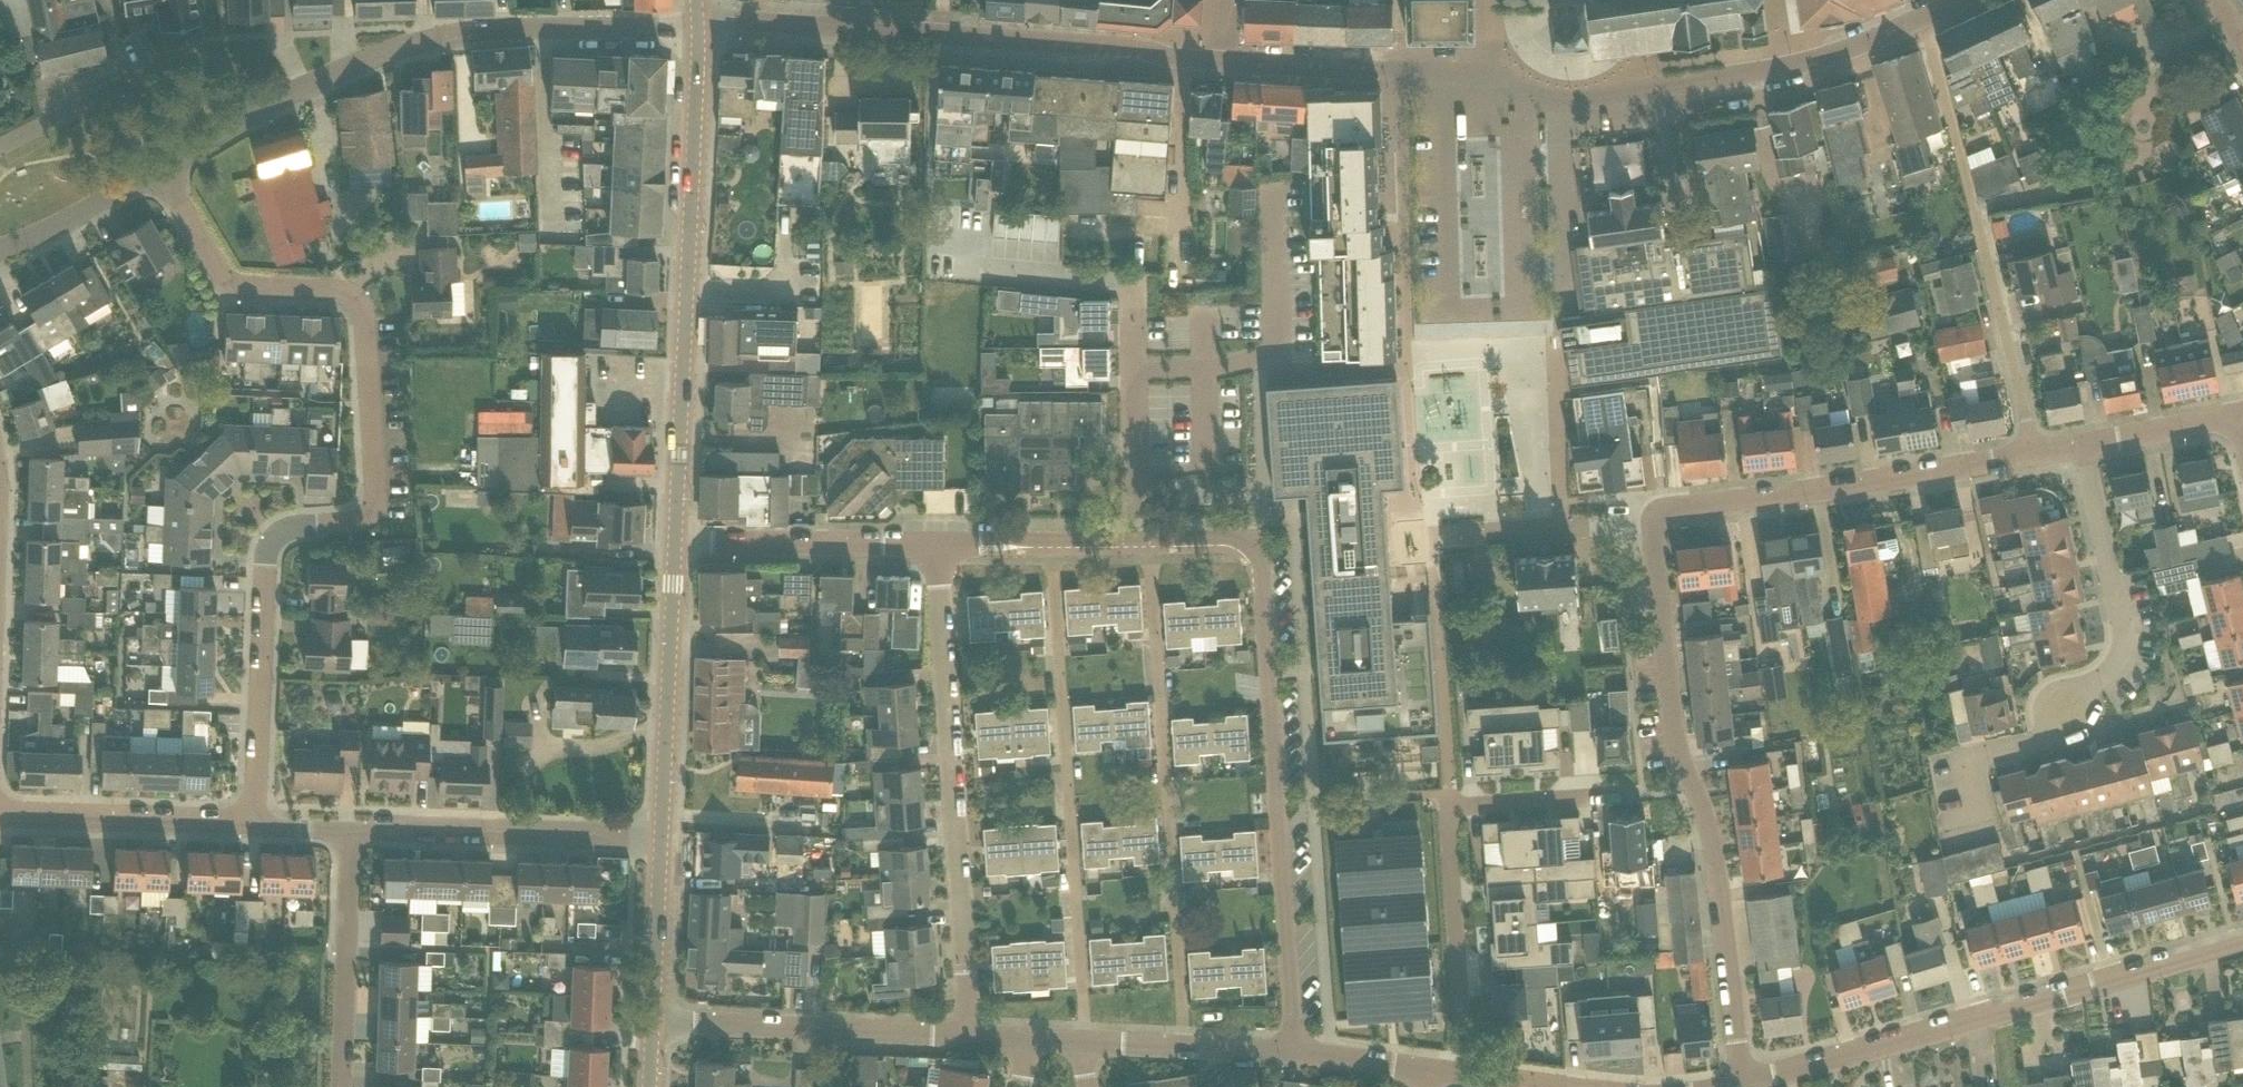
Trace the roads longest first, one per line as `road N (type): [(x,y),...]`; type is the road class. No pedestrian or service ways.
road 1 (residential): [(255,821),(266,560),(294,526),(353,520),(378,498),(367,331),(361,307),(336,292),(249,289),(221,275),(165,180)]
road 2 (residential): [(1295,1053),(1258,542),(1151,543)]
road 3 (residential): [(1746,1080),(1709,827),(1676,742),(1654,515)]
road 4 (residential): [(1220,60),(1133,48),(698,22)]
road 5 (tertiary): [(676,543),(698,22)]
road 6 (residential): [(1746,1080),(2242,939)]
road 7 (residential): [(1184,1046),(1151,543)]
road 8 (residential): [(1086,1041),(1052,544)]
road 9 (residential): [(967,1034),(937,545)]
road 10 (unclassified): [(252,111),(444,33),(698,22)]
road 11 (residential): [(1639,790),(1452,805),(1473,1076)]
road 12 (residential): [(1654,515),(2083,444)]
road 13 (residential): [(1557,100),(1611,99),(1790,64),(1957,0)]
road 14 (residential): [(1557,100),(1445,70),(1220,60)]
road 15 (residential): [(661,835),(347,824)]
road 16 (residential): [(967,1034),(653,1025)]
road 17 (residential): [(0,149),(202,52),(221,59),(252,111)]
road 18 (tertiary): [(661,835),(676,543)]
road 19 (residential): [(2065,705),(2104,683),(2123,646),(2083,444)]
road 20 (residential): [(1131,278),(1137,543)]
road 21 (residential): [(342,1086),(347,824)]
road 22 (residential): [(937,545),(676,543)]
road 23 (residential): [(0,812),(255,821)]
road 24 (tertiary): [(653,1025),(661,835)]
road 25 (unclassified): [(0,249),(132,183),(165,180)]
road 26 (residential): [(2083,444),(2239,414)]
road 27 (residential): [(1431,1070),(1295,1053)]

